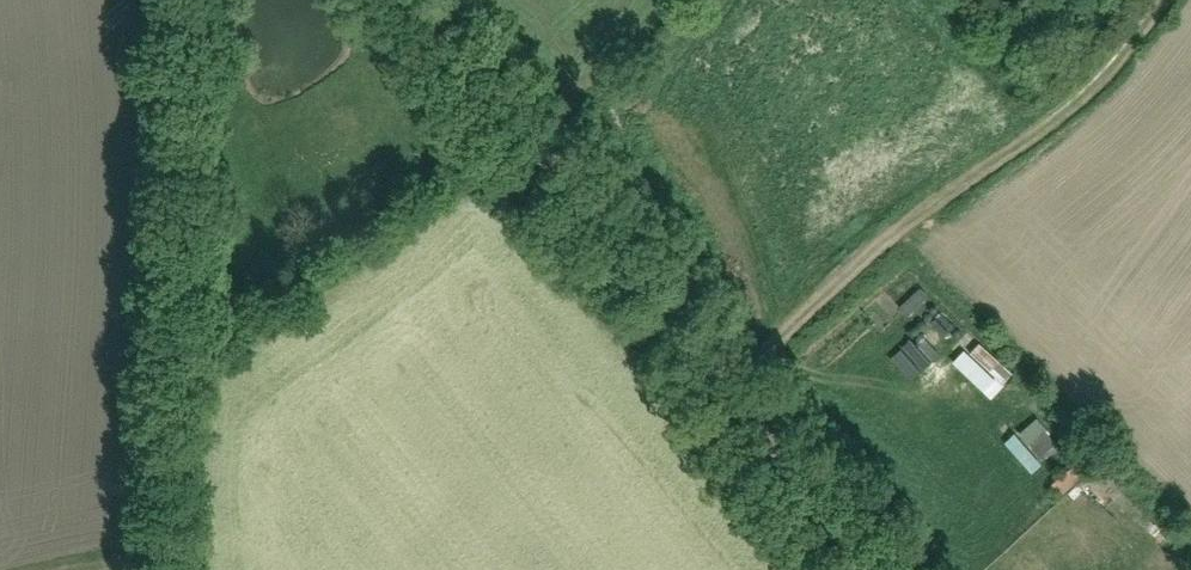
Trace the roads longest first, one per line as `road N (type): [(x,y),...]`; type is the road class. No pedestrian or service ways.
road 1 (unclassified): [(411,0),(838,569)]
road 2 (track): [(1151,0),(1074,101),(733,397),(700,387)]
road 3 (residential): [(155,569),(177,196),(156,0)]

